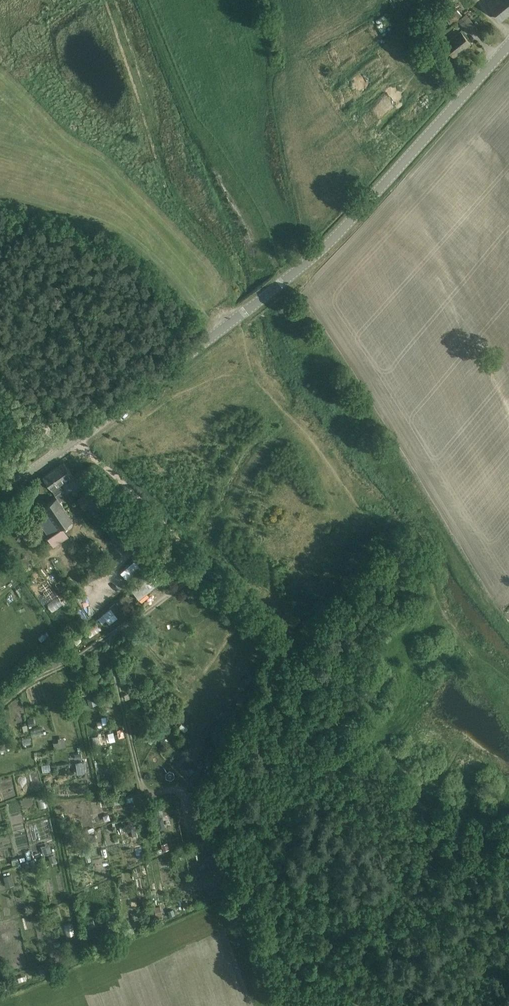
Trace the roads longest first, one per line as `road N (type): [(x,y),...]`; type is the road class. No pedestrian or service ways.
road 1 (tertiary): [(0,494),(310,259),(508,41)]
road 2 (track): [(0,379),(282,646),(346,730)]

